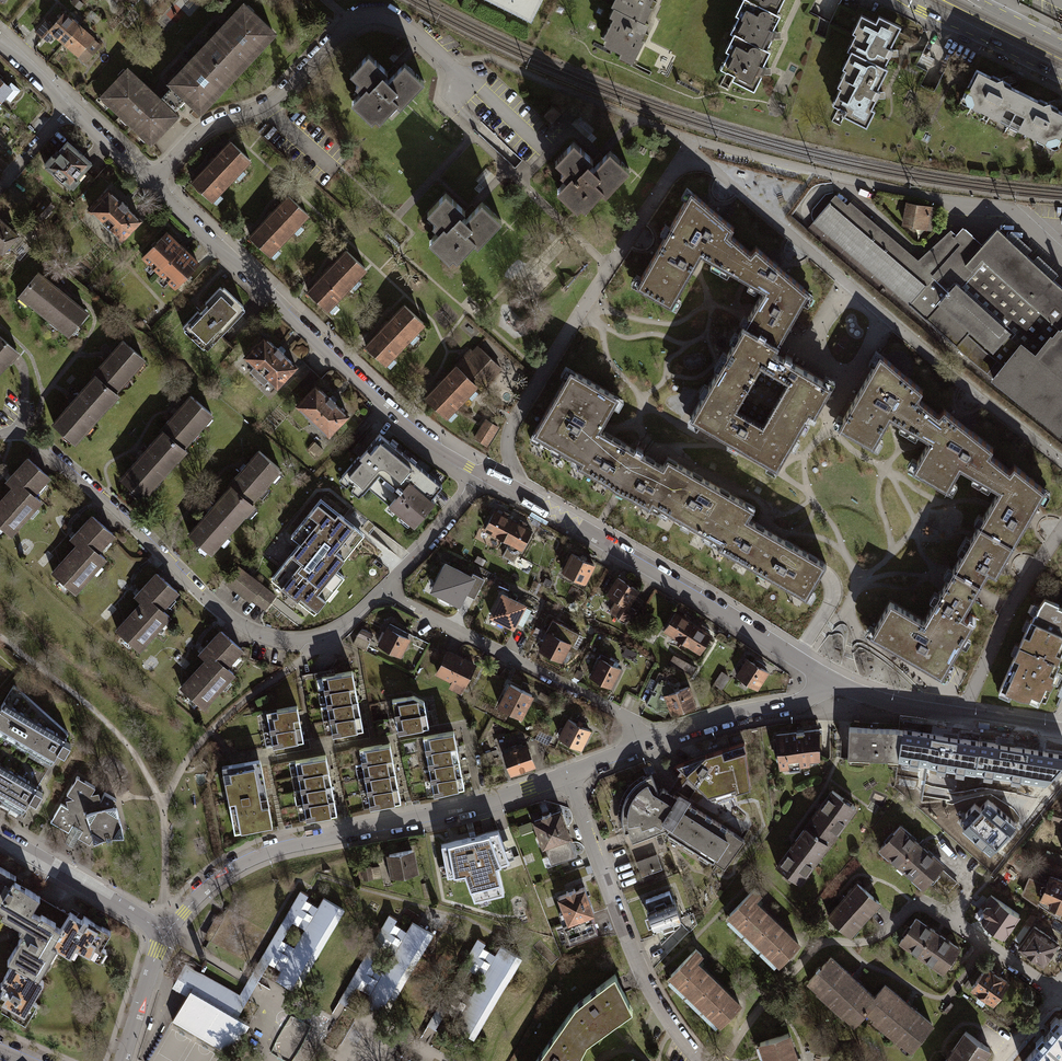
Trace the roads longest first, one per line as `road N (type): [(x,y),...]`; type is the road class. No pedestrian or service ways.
road 1 (residential): [(1061,461),(710,164),(679,157)]
road 2 (residential): [(13,424),(204,599),(260,636),(290,642),(320,634),(381,591)]
road 3 (residential): [(147,183),(400,419),(482,473)]
road 4 (residential): [(566,776),(253,859),(217,879),(162,933)]
road 5 (residential): [(482,473),(828,679)]
road 6 (residential): [(147,183),(194,133),(283,91),(358,19),(402,22),(466,81)]
road 7 (residential): [(566,776),(636,969),(698,1060)]
road 8 (residential): [(639,744),(617,713),(381,591)]
road 9 (residential): [(964,718),(1010,607),(1061,530)]
road 10 (residential): [(828,679),(794,705),(639,744)]
road 11 (residential): [(0,837),(162,933)]
road 12 (tertiary): [(901,0),(1061,76)]
road 13 (residential): [(1058,993),(915,901)]
road 14 (residential): [(381,591),(482,473)]
road 15 (residential): [(828,679),(897,705),(964,718)]
road 16 (residential): [(162,933),(121,1060)]

